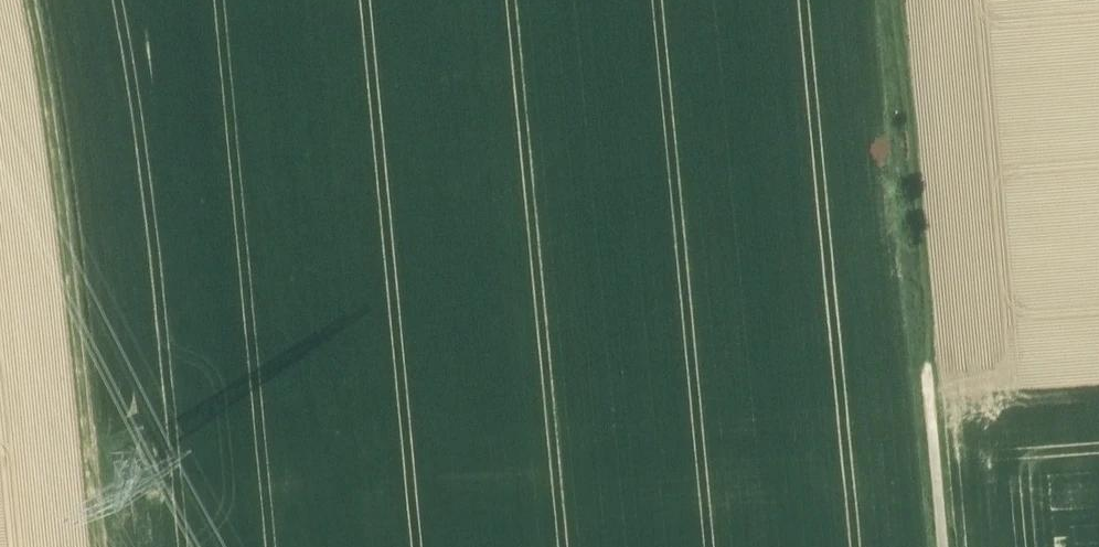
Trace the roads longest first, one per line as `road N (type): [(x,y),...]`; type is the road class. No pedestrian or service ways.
road 1 (track): [(87,429),(929,365)]
road 2 (track): [(98,546),(76,285),(34,0)]
road 3 (track): [(944,546),(929,365)]

